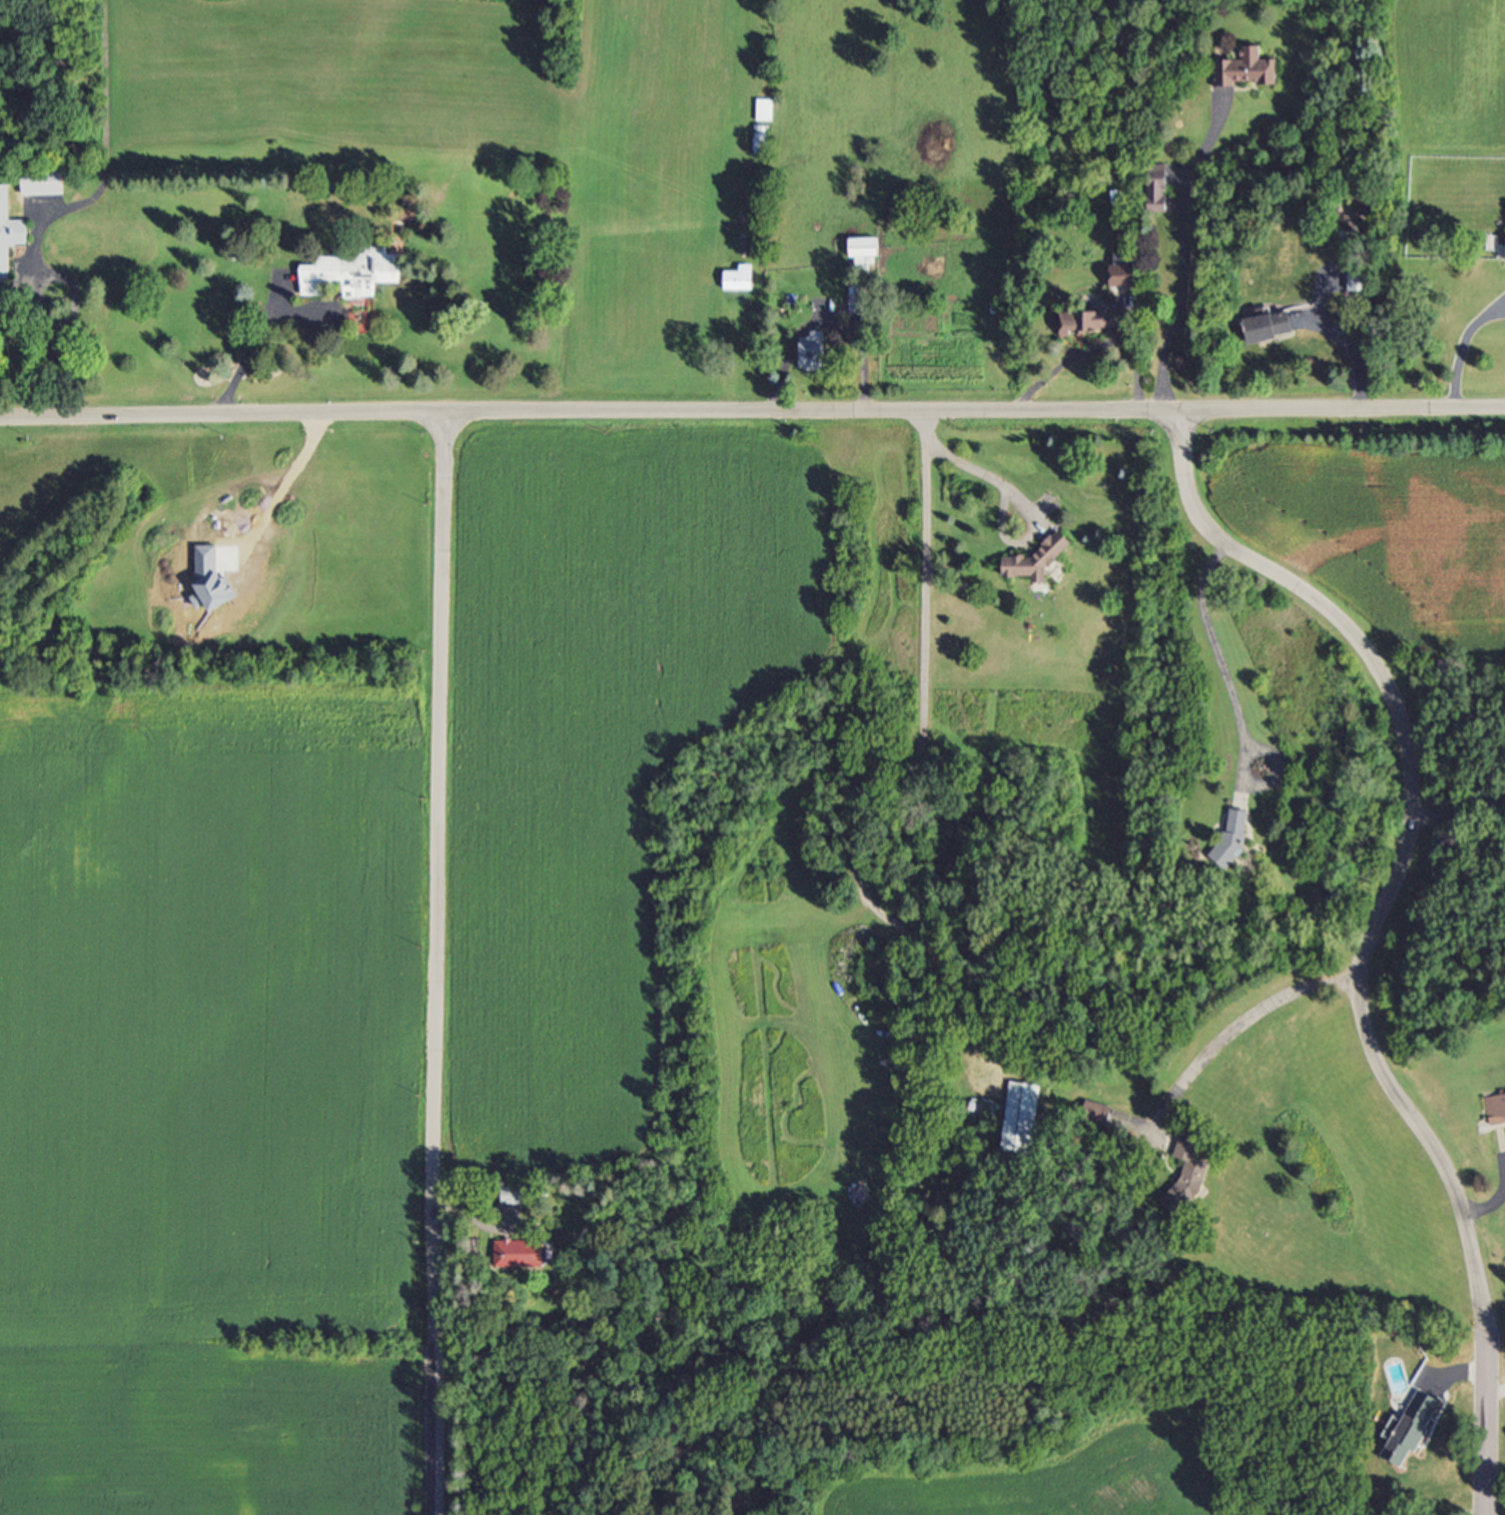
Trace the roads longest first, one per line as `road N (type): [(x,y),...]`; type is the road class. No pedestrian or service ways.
road 1 (residential): [(0,415),(1504,407)]
road 2 (residential): [(1486,1514),(1488,1332),(1479,1272),(1461,1200),(1377,1061),(1357,977),(1415,817),(1406,737),(1377,666),(1352,632),(1198,514),(1187,485),(1181,410)]
road 3 (residential): [(434,1514),(446,411)]

